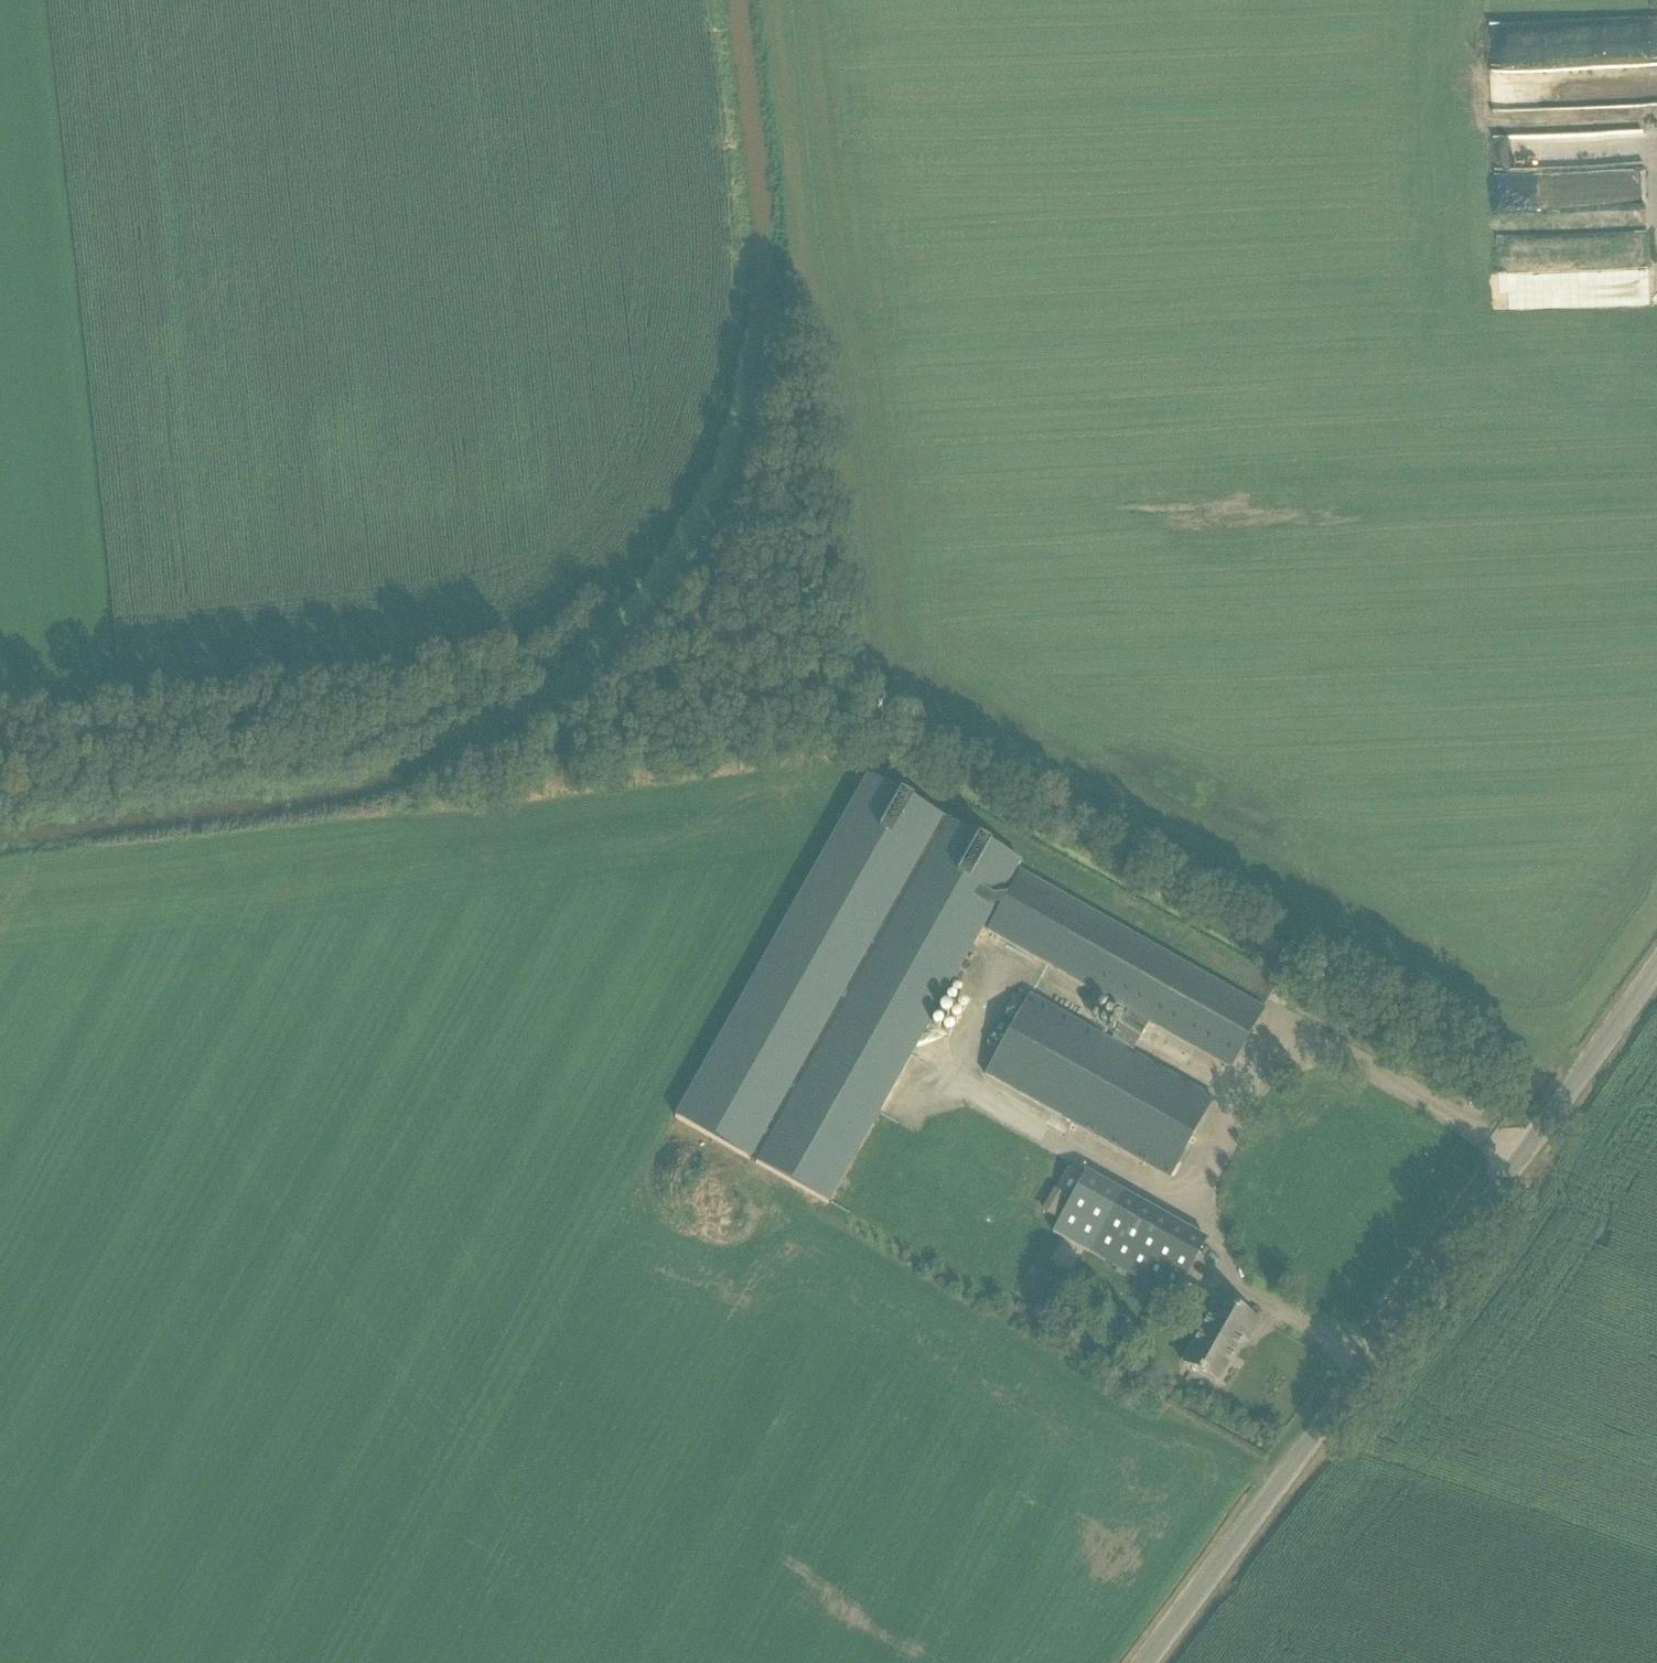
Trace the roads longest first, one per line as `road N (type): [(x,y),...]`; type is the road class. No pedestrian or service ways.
road 1 (unclassified): [(1135,1662),(1656,965)]

